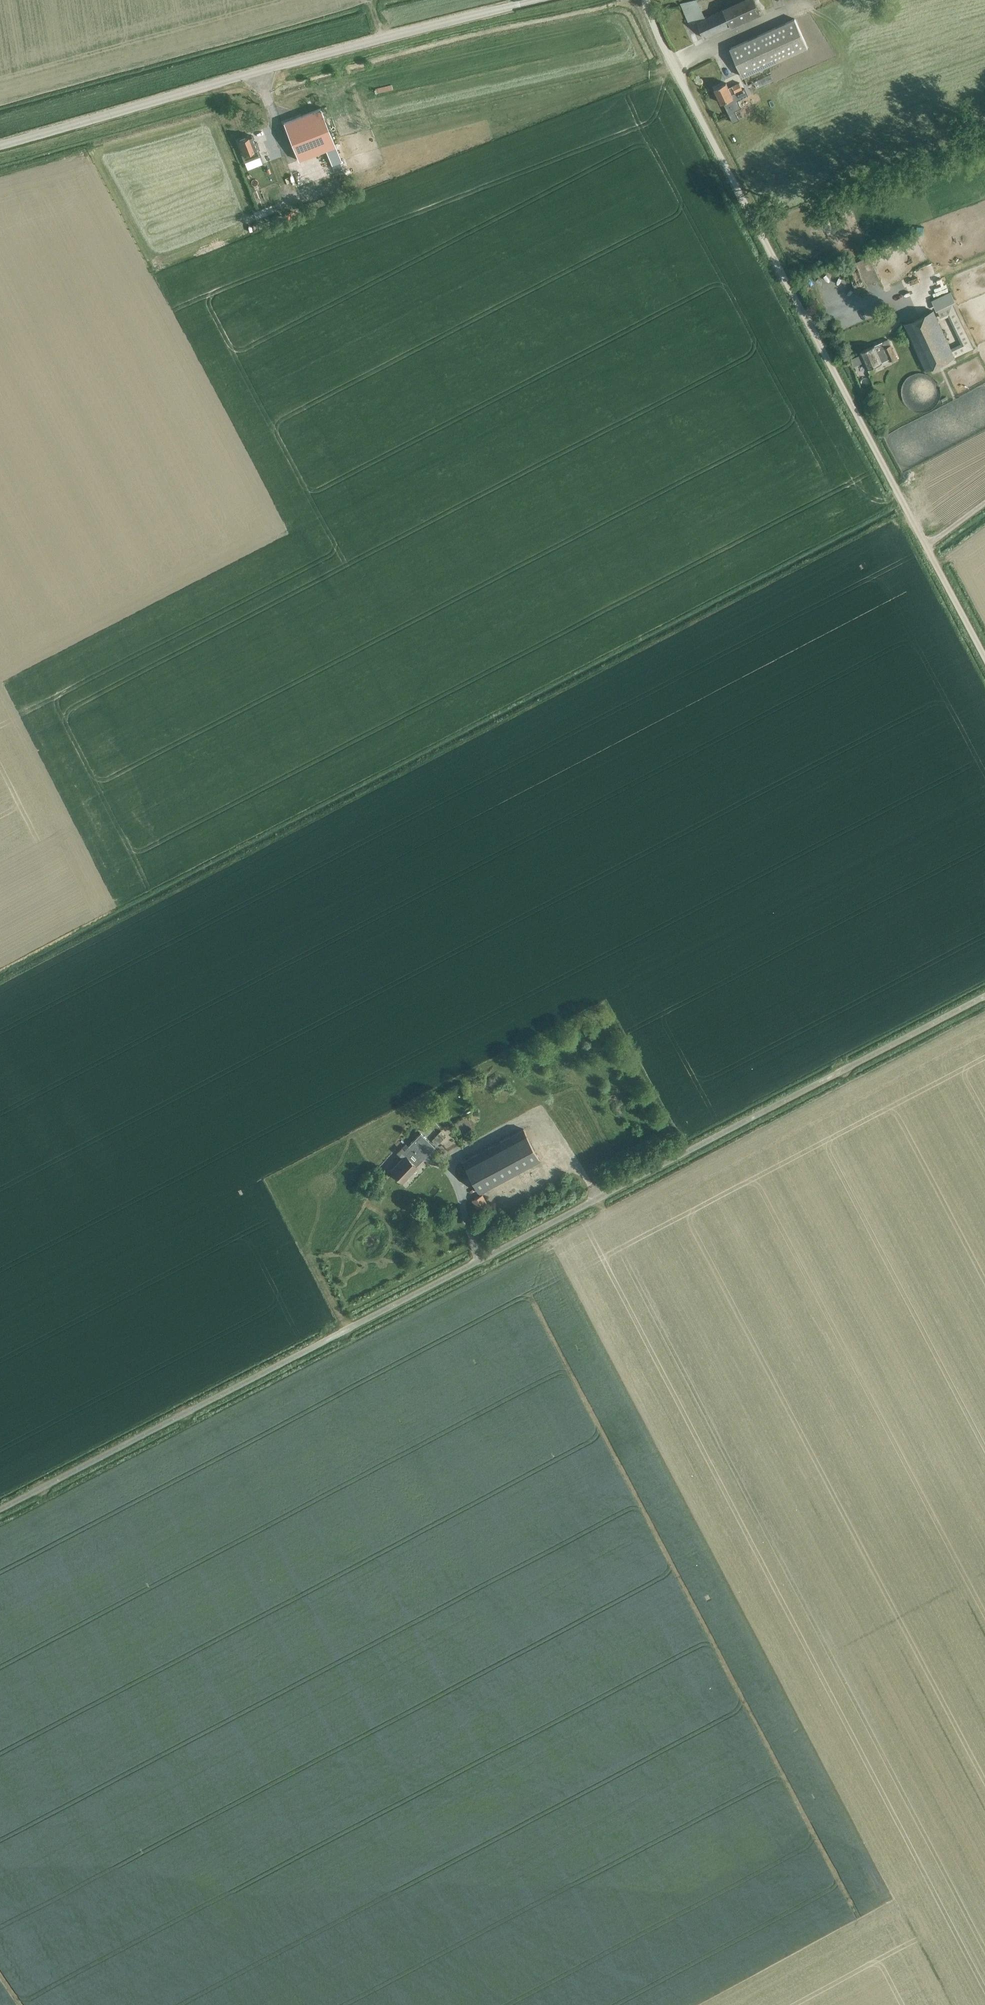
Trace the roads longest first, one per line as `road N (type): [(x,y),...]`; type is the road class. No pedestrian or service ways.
road 1 (unclassified): [(0,1509),(984,995)]
road 2 (unclassified): [(984,657),(661,49),(646,0)]
road 3 (tertiary): [(0,144),(535,0)]

